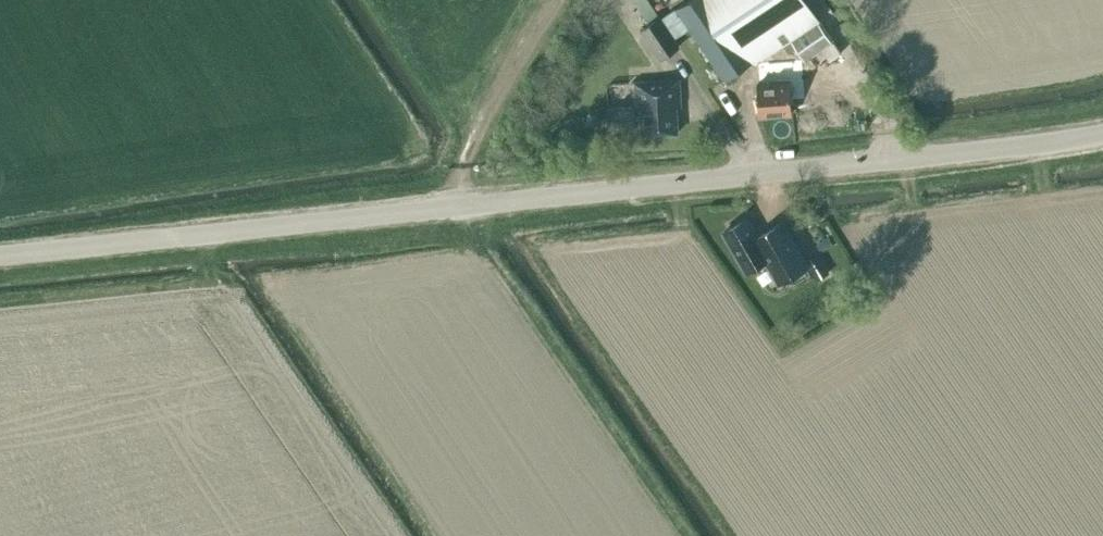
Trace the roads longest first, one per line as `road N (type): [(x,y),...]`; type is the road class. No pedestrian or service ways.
road 1 (tertiary): [(0,255),(1102,133)]
road 2 (track): [(559,0),(474,138),(454,204)]

